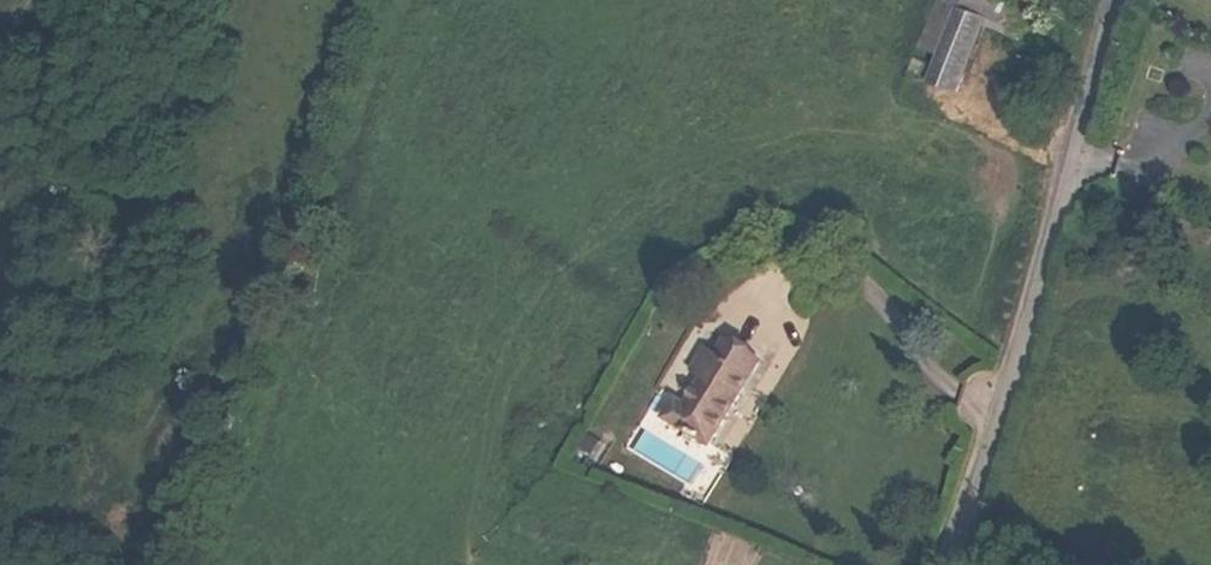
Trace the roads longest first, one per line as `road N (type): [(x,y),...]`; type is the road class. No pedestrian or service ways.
road 1 (tertiary): [(941,564),(1037,304),(1120,0)]

